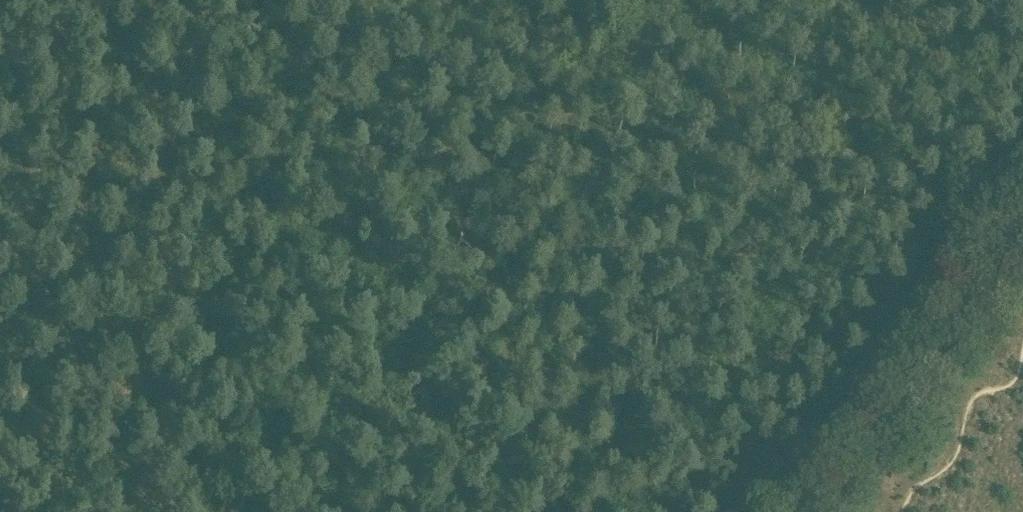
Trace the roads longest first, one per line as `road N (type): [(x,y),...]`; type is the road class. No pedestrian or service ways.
road 1 (track): [(821,511),(849,486),(989,276),(1022,244)]
road 2 (track): [(0,227),(38,291),(99,360),(131,455),(165,511)]

